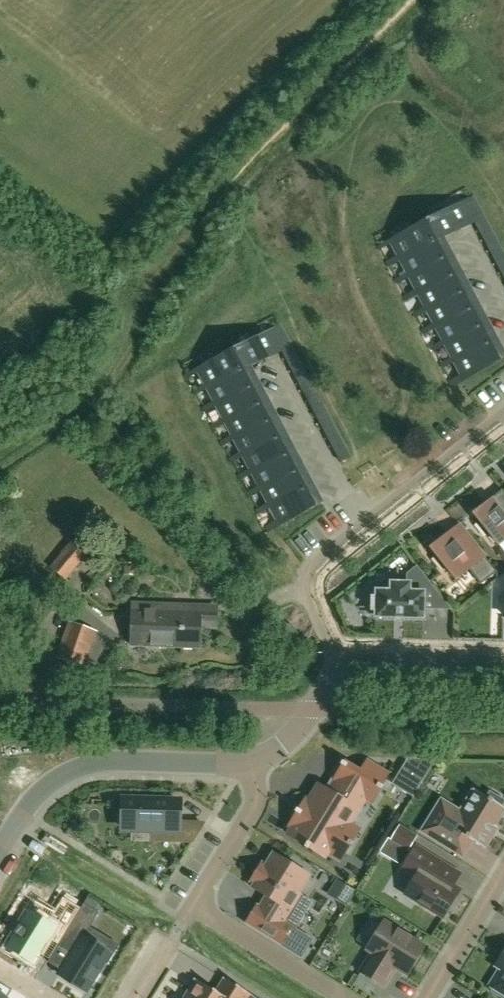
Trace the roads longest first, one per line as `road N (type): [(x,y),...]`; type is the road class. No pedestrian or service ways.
road 1 (residential): [(503,417),(309,571),(306,585),(340,663)]
road 2 (tertiary): [(0,852),(38,792),(73,770),(114,759),(252,761)]
road 3 (unclassified): [(312,709),(55,701)]
road 4 (residential): [(194,906),(342,997)]
road 5 (tertiary): [(340,663),(367,653),(503,656)]
road 6 (residential): [(194,906),(255,805),(252,761)]
road 7 (residential): [(427,997),(503,873)]

